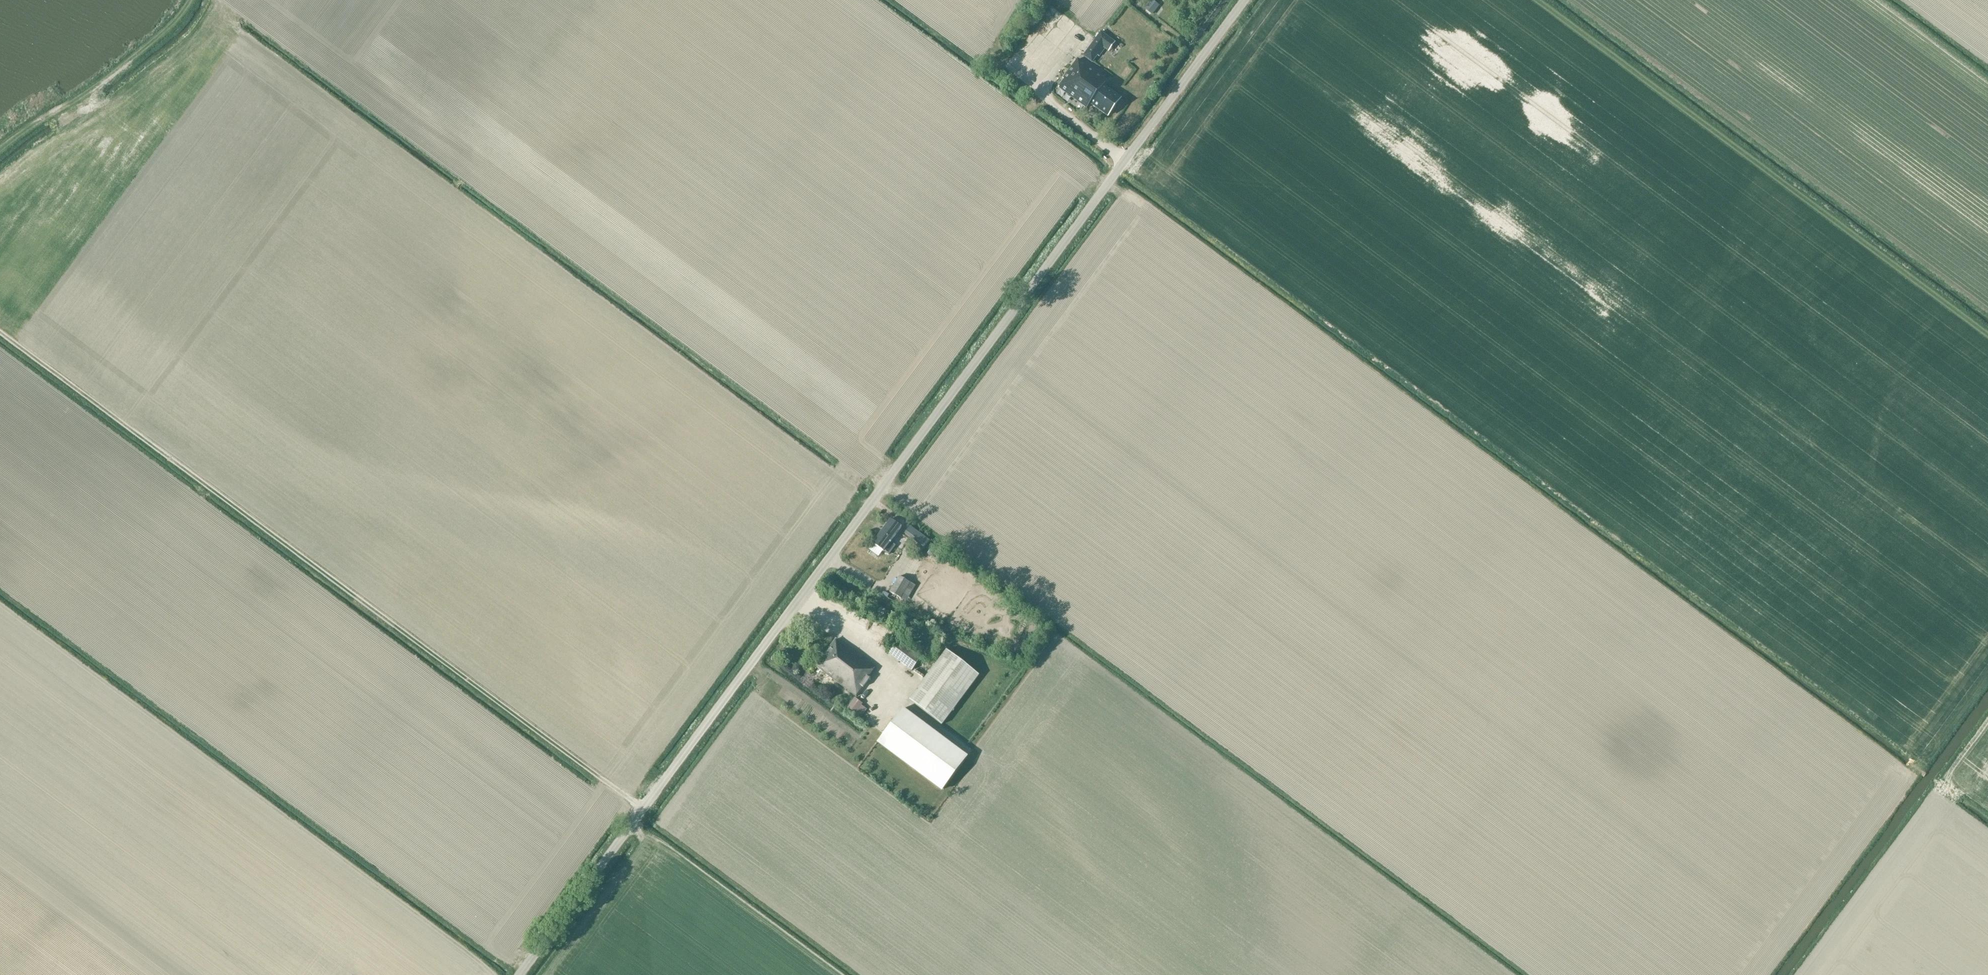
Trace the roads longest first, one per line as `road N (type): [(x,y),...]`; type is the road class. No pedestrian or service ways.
road 1 (unclassified): [(520,974),(1246,0)]
road 2 (track): [(0,333),(643,810)]
road 3 (track): [(192,0),(104,80),(0,150)]

